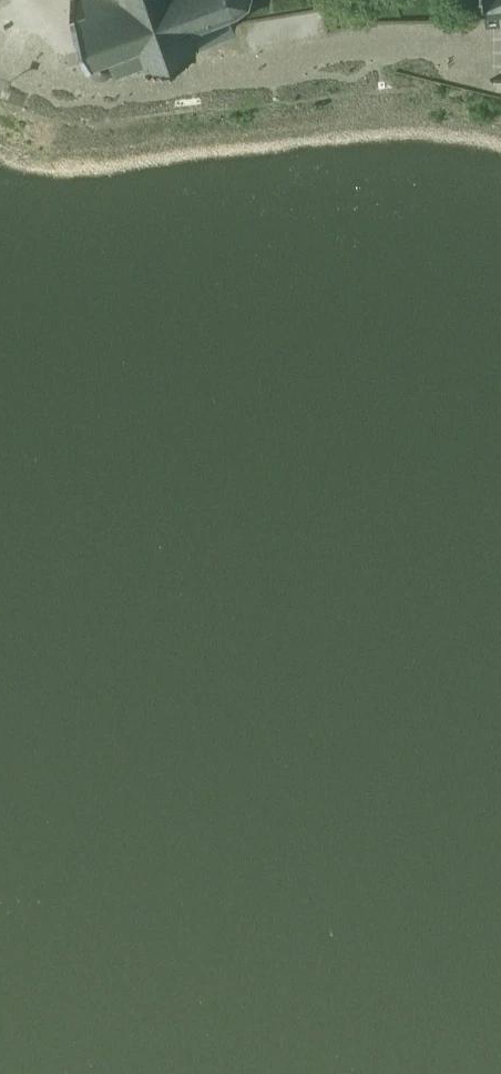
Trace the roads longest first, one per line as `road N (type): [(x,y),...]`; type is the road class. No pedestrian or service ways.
road 1 (residential): [(104,87),(338,49),(500,44)]

